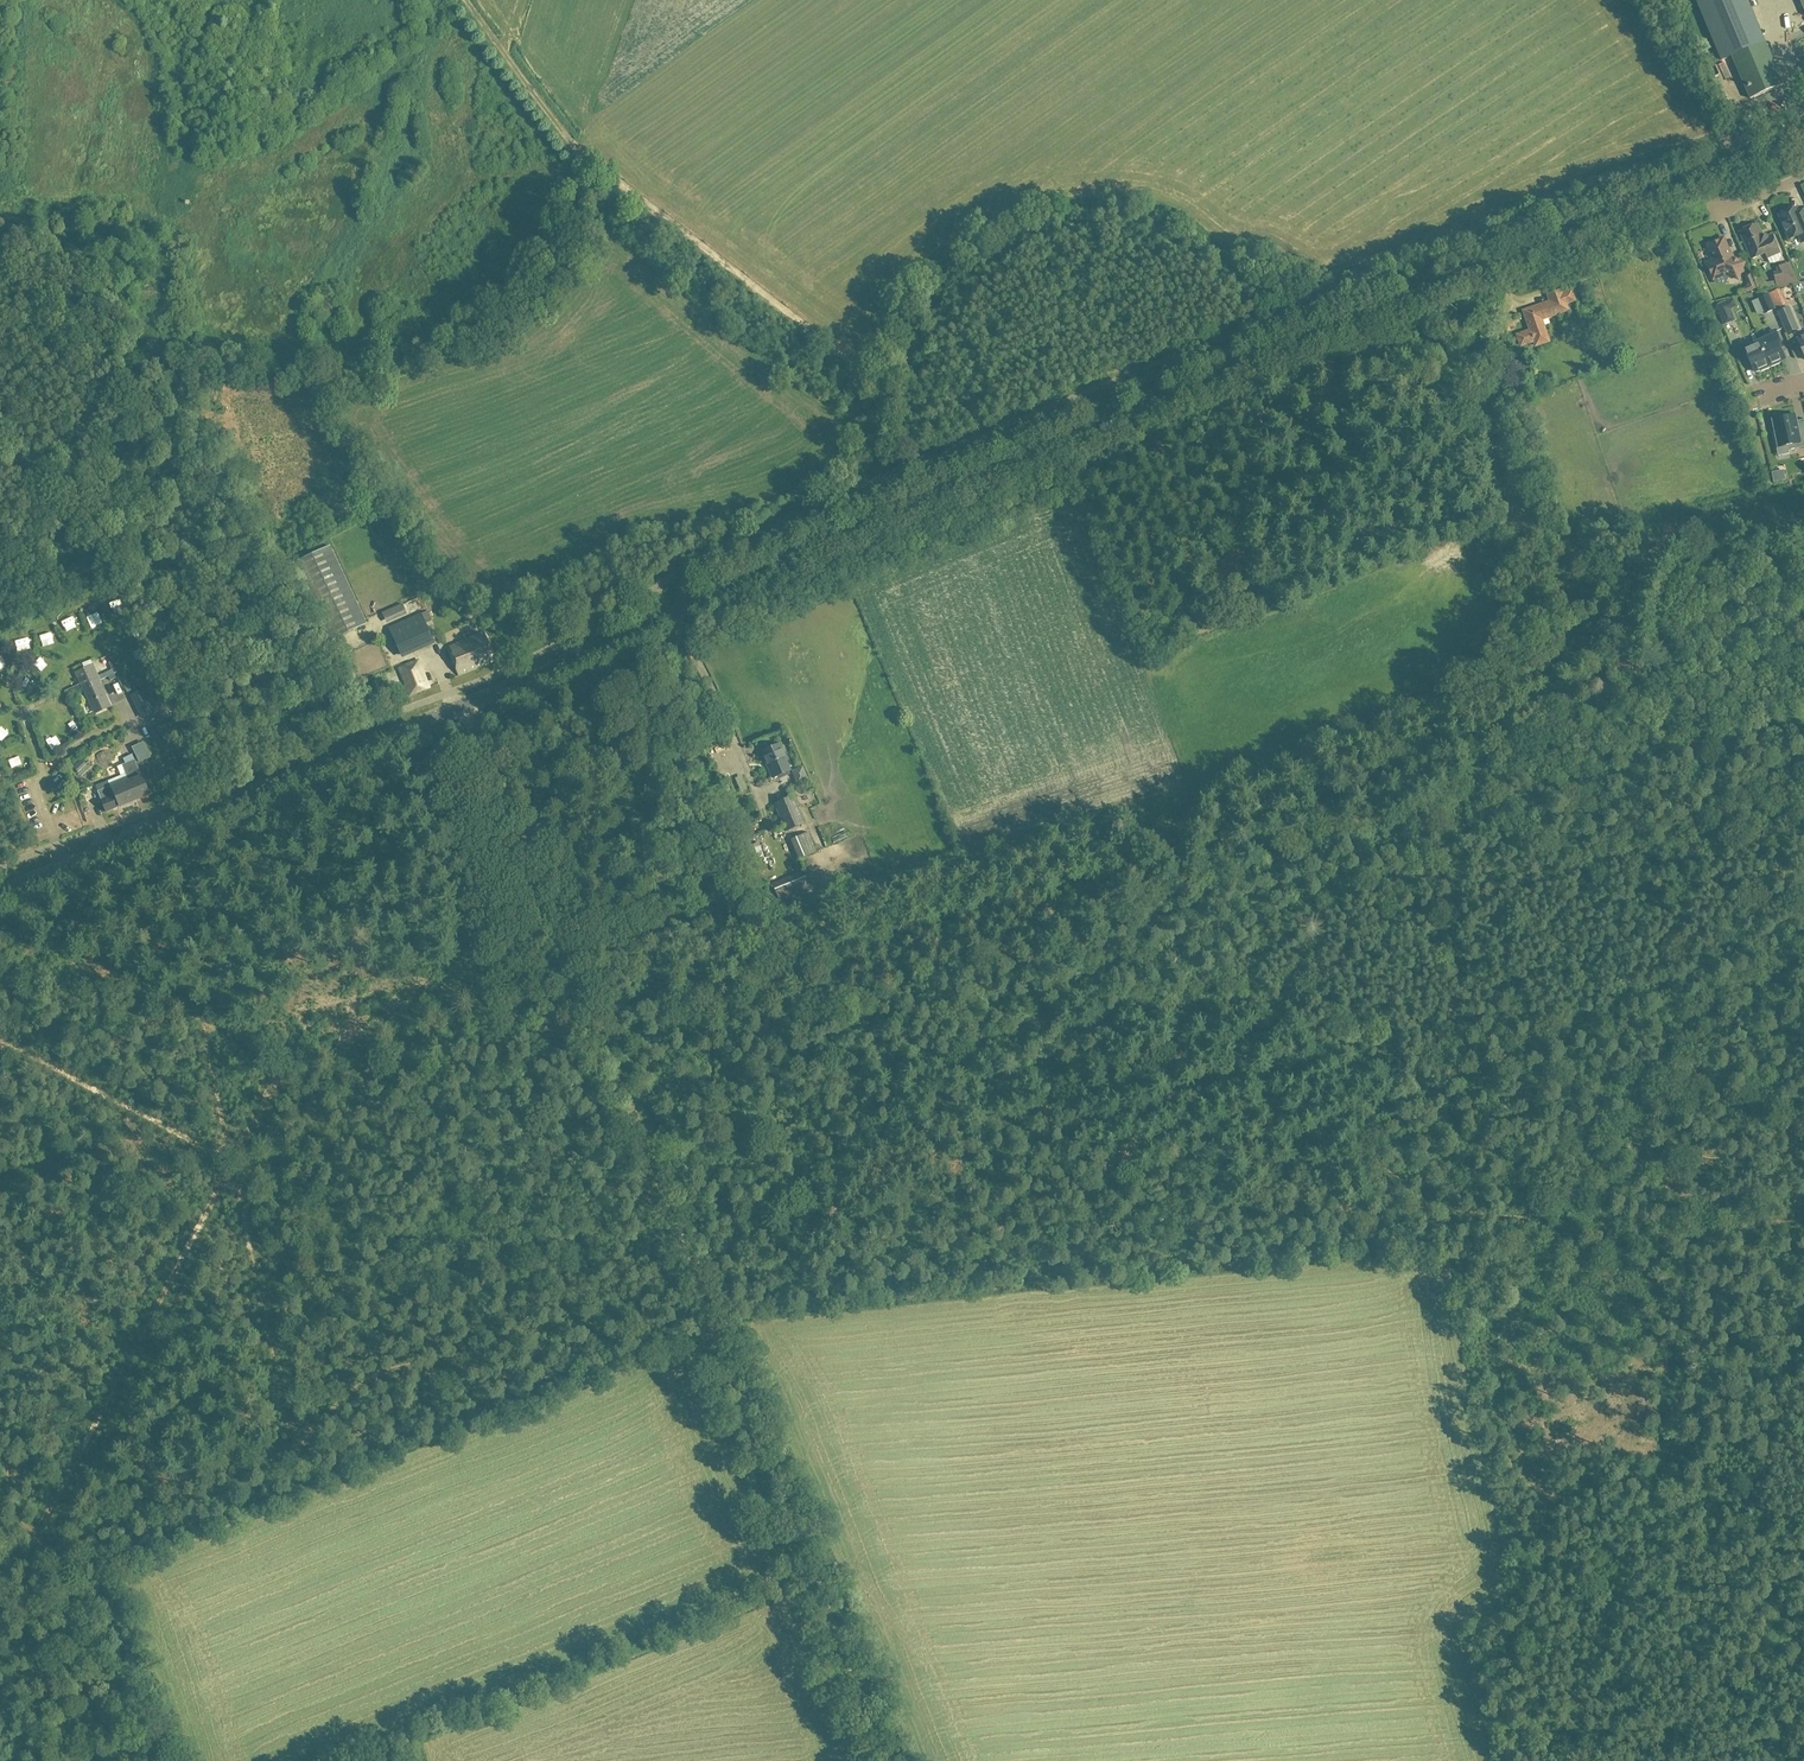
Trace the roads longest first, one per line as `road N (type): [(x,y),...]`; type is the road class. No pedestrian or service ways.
road 1 (tertiary): [(0,896),(1803,133)]
road 2 (track): [(35,1533),(221,1181),(216,1150),(263,1110),(284,1079),(223,1031),(122,987),(45,994),(0,962)]
road 3 (track): [(934,495),(896,398),(597,165),(564,134),(468,0)]
road 4 (track): [(469,680),(694,1268)]
road 5 (track): [(694,1268),(883,1760)]
road 6 (track): [(236,1181),(301,1450)]
road 7 (track): [(41,1536),(26,1564),(37,1613),(130,1760)]
road 8 (track): [(0,1040),(216,1150)]
road 9 (track): [(569,943),(766,868)]

